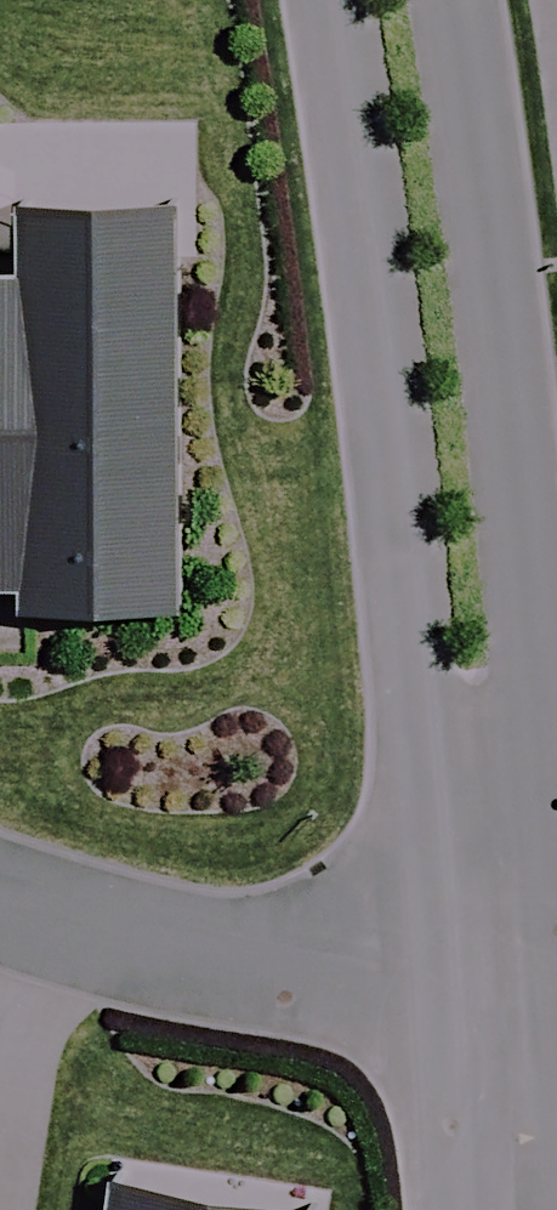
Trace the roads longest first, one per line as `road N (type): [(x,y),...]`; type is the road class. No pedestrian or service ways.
road 1 (residential): [(425,980),(366,258),(327,0)]
road 2 (residential): [(451,0),(497,270),(556,964)]
road 3 (residential): [(0,896),(188,959),(425,980)]
road 4 (residential): [(438,1209),(425,980)]
road 5 (residential): [(425,980),(556,985)]

